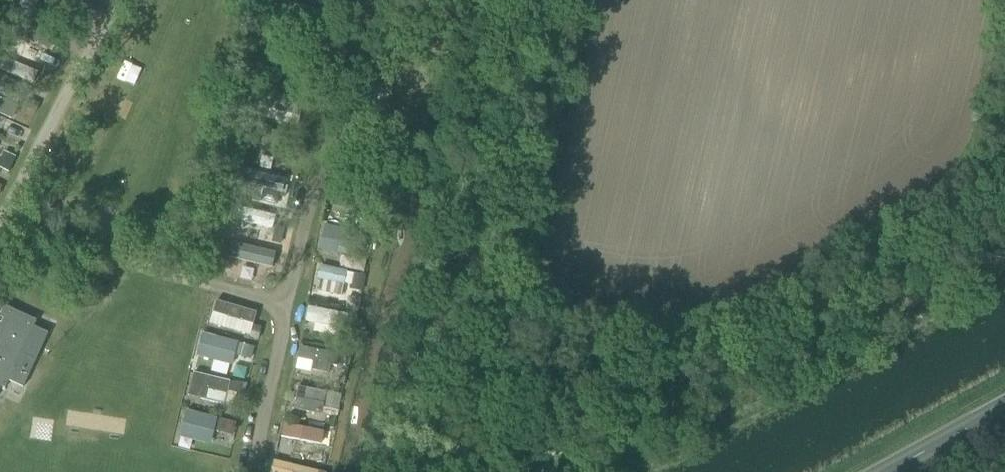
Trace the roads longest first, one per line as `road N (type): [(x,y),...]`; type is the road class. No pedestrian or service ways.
road 1 (track): [(1004,250),(604,471)]
road 2 (track): [(495,471),(534,309)]
road 3 (primary): [(889,471),(1004,408)]

